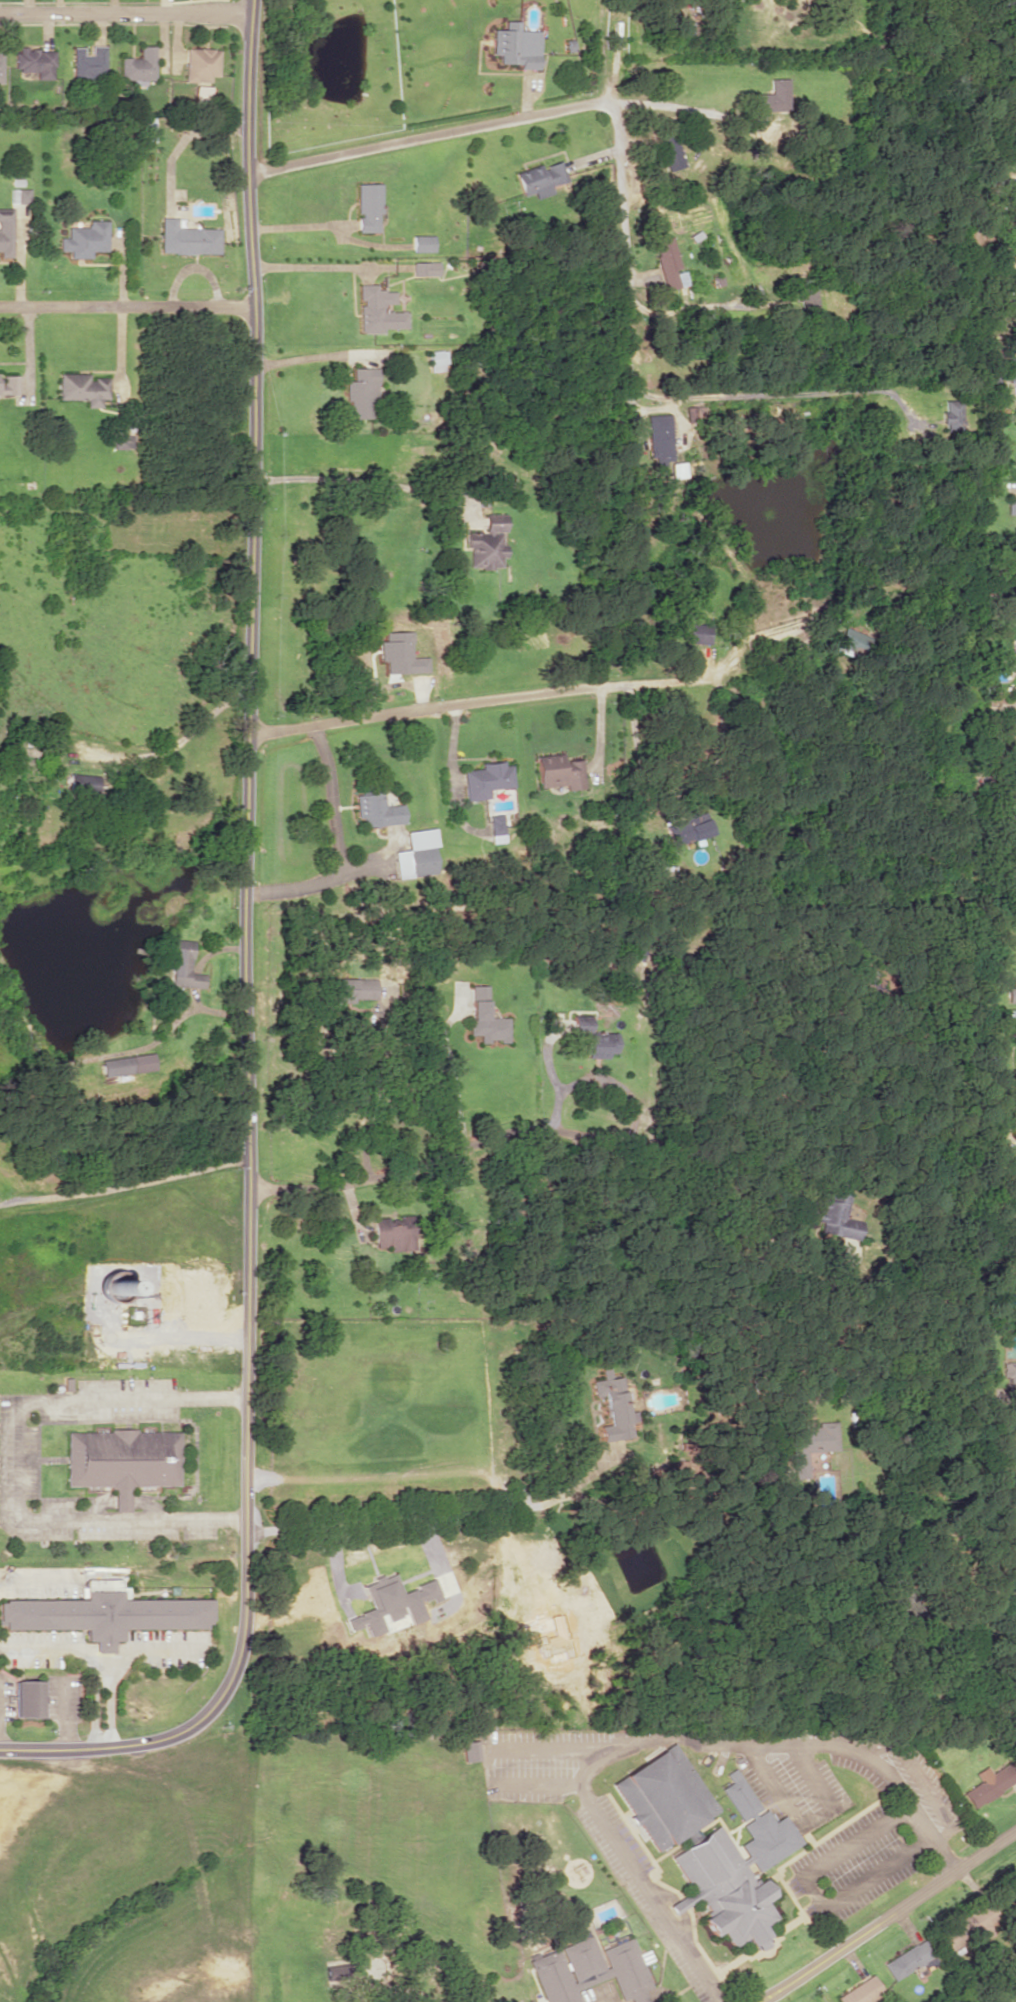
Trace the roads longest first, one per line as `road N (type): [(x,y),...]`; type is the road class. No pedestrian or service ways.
road 1 (tertiary): [(251,0),(243,174),(254,304),(243,930),(246,1535),(243,1636),(228,1687),(212,1708)]
road 2 (residential): [(243,174),(593,101),(616,116),(628,411)]
road 3 (residential): [(736,657),(704,676),(529,691),(249,732)]
road 4 (residential): [(248,1186),(470,1176),(565,1187)]
road 5 (residential): [(756,2001),(1015,1840)]
road 6 (residential): [(246,1535),(517,1508)]
road 7 (residential): [(250,1156),(0,1203)]
road 8 (residential): [(254,304),(0,306)]
road 9 (residential): [(0,15),(250,14)]
road 10 (tertiary): [(0,1749),(149,1742),(181,1732),(212,1708)]

